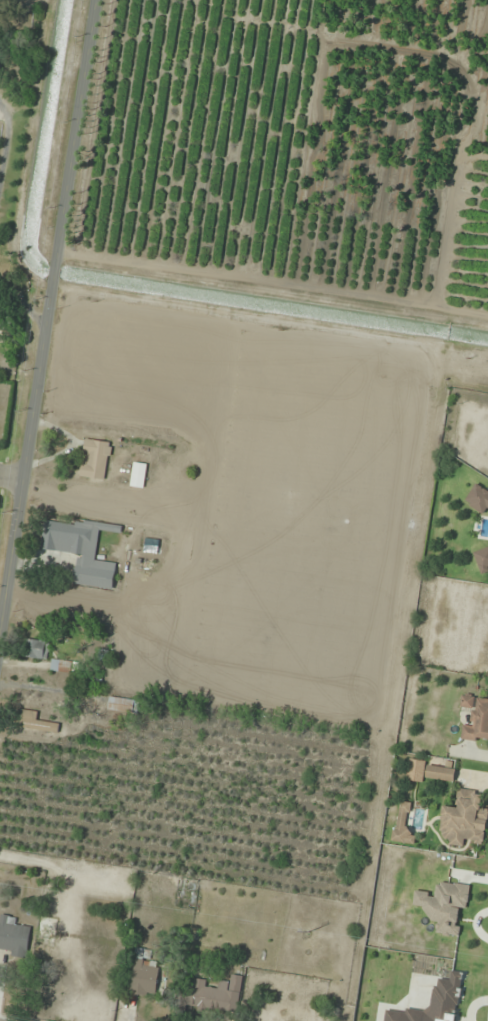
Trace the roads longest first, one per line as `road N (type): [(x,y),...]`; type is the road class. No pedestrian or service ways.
road 1 (tertiary): [(0,615),(96,0)]

